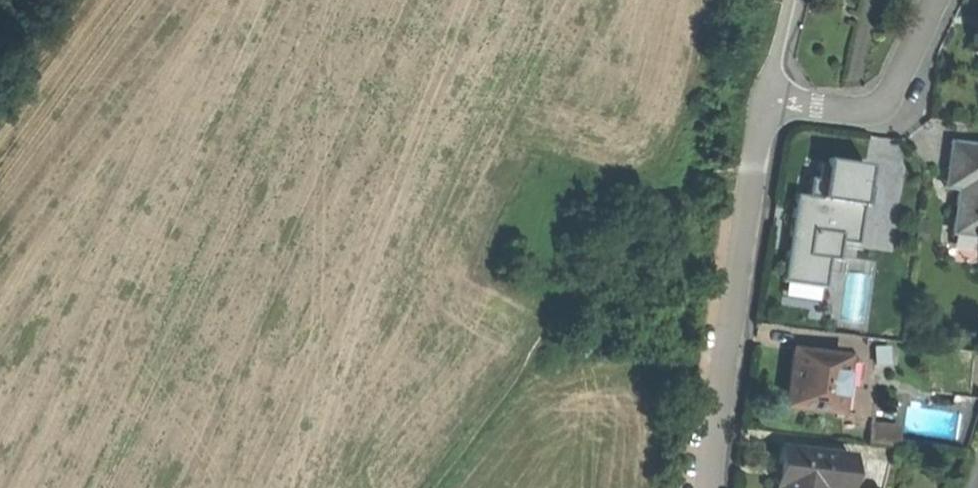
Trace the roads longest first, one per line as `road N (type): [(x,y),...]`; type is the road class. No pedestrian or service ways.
road 1 (track): [(753,164),(686,192),(512,390),(440,487)]
road 2 (residential): [(764,95),(706,487)]
road 3 (residential): [(937,0),(881,105),(846,111),(764,95)]

